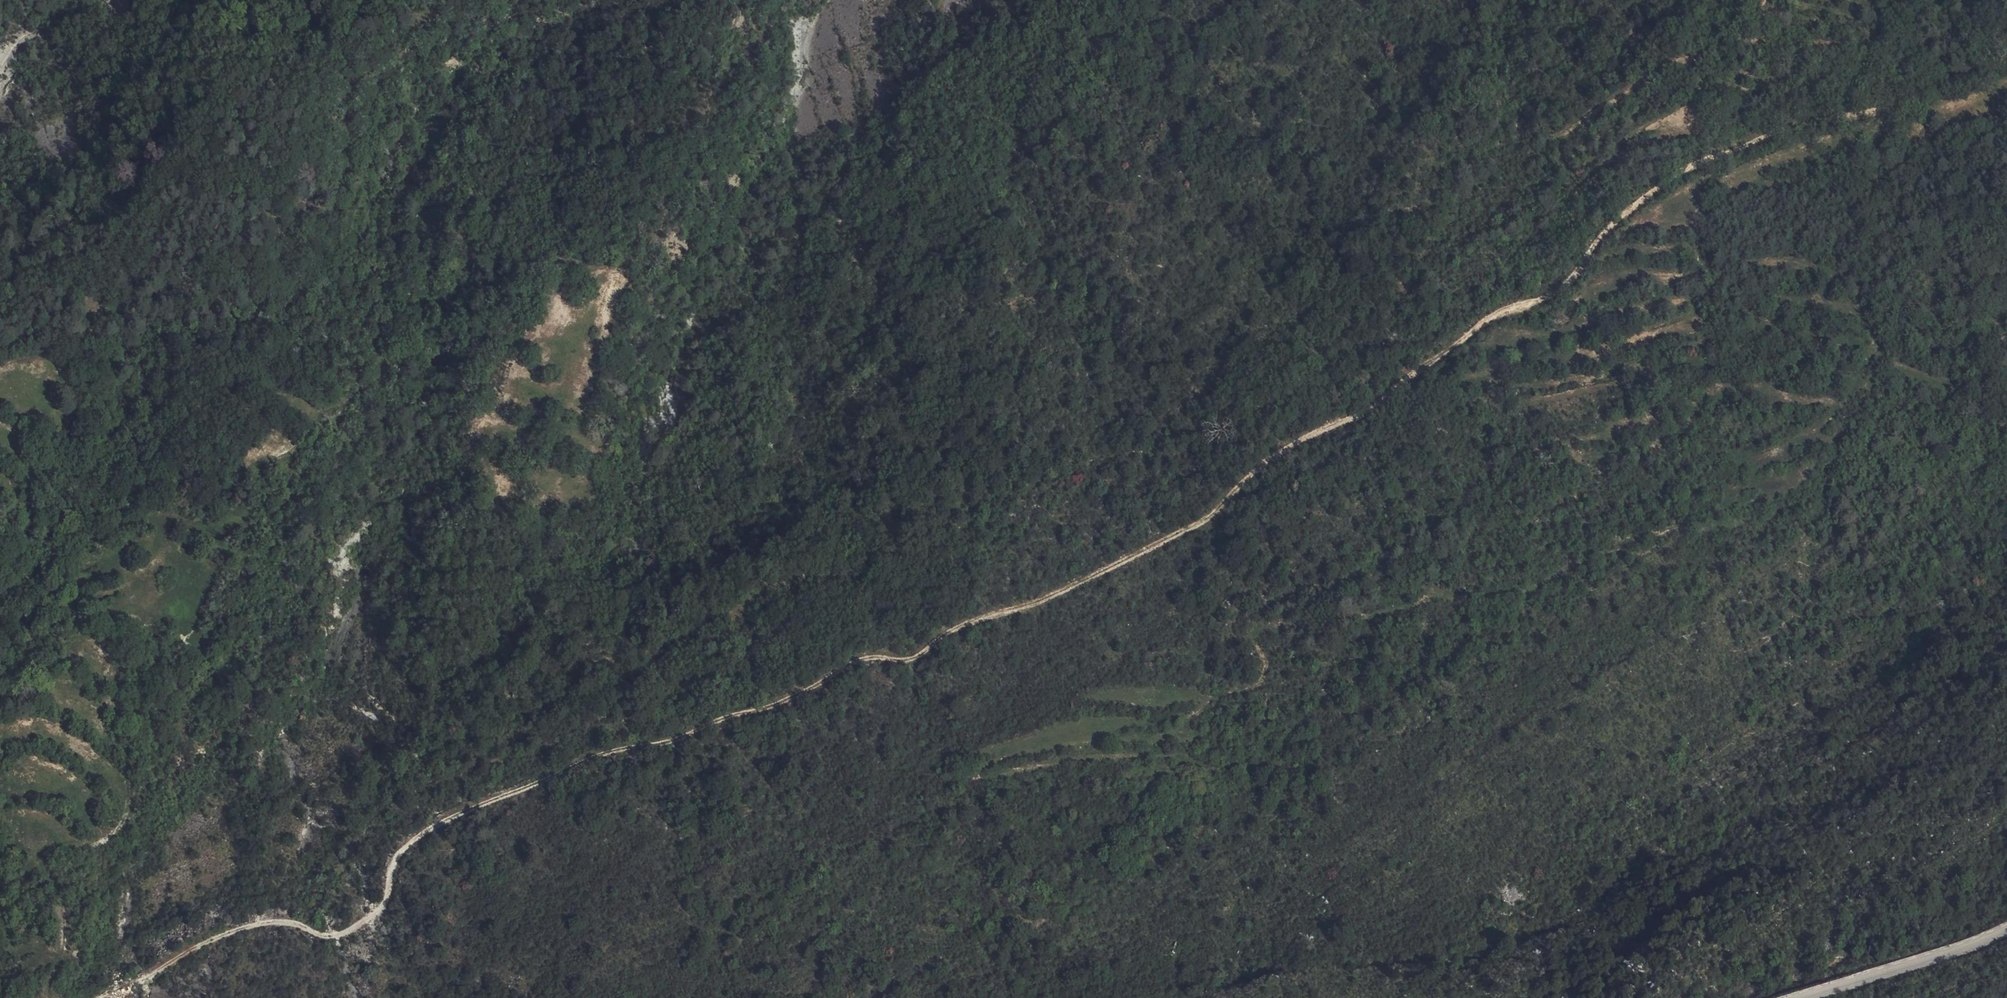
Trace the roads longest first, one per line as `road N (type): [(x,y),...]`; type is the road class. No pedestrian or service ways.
road 1 (track): [(107,997),(255,923),(333,939),(375,916),(395,856),(617,752),(676,745),(858,665),(921,657),(952,632),(1063,594),(1213,520),(1286,456),(1524,302),(1564,288),(1617,205),(1782,131),(1895,111),(2006,66)]
road 2 (secondary): [(1800,997),(2006,928)]

